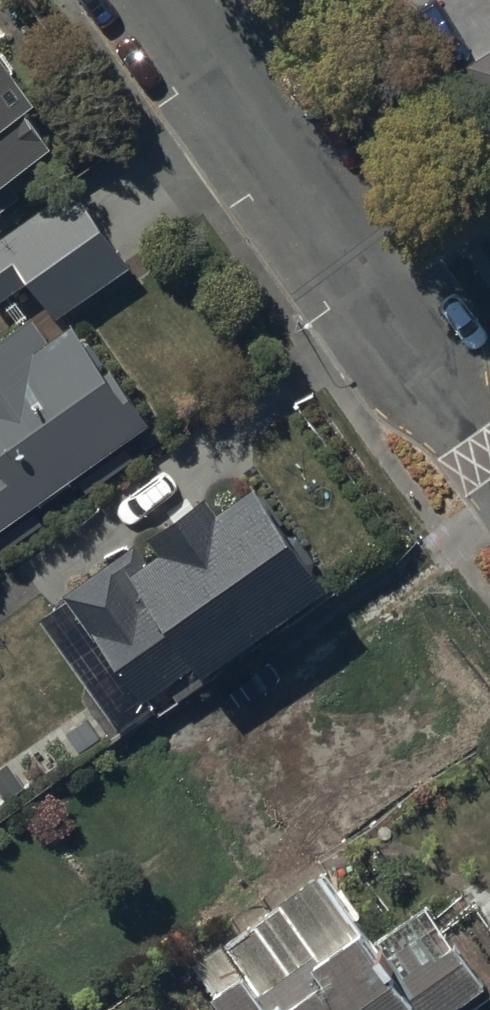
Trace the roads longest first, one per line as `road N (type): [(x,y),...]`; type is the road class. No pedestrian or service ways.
road 1 (residential): [(489,467),(163,0)]

